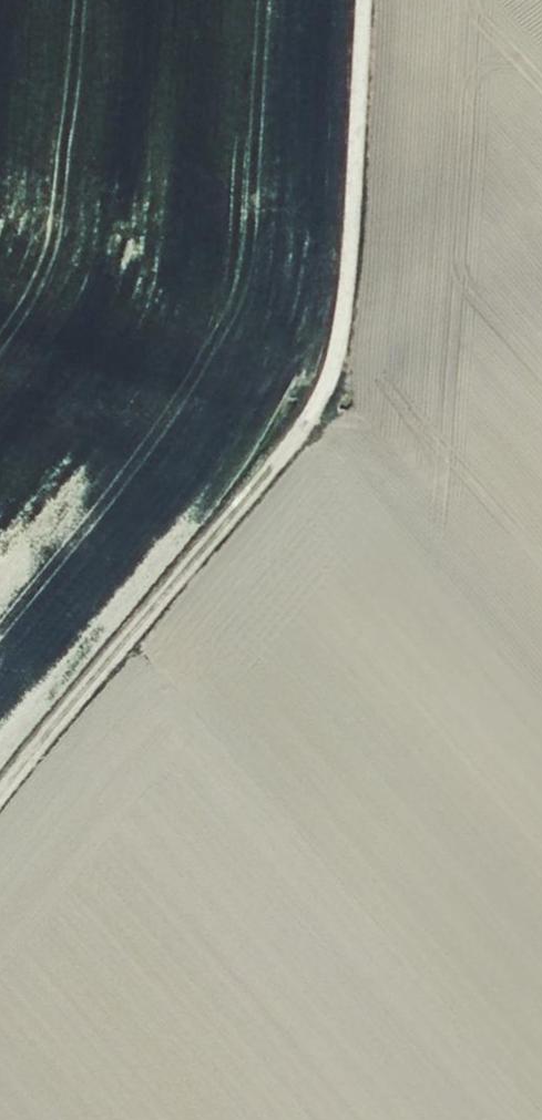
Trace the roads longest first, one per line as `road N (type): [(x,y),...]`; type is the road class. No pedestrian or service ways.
road 1 (unclassified): [(273,466),(315,405),(349,297),(364,0)]
road 2 (track): [(0,804),(273,466)]

